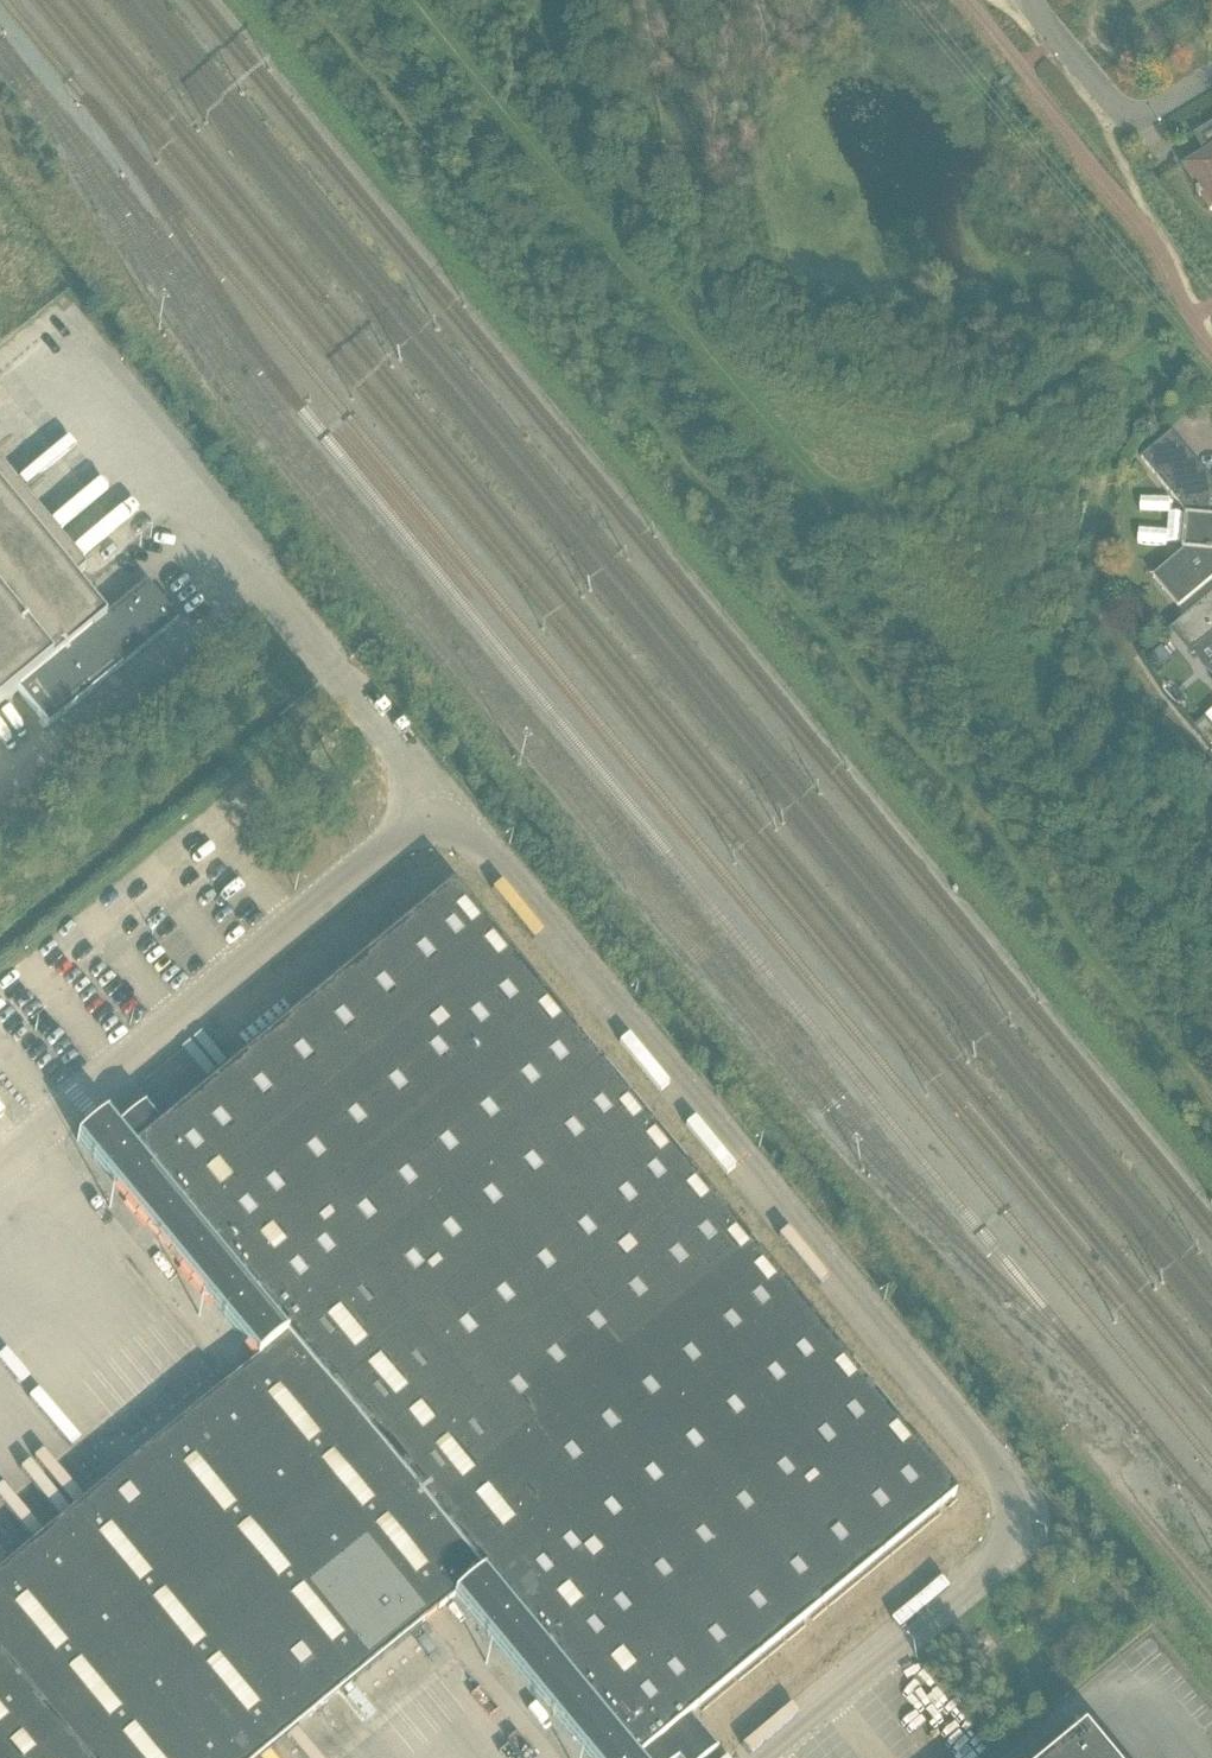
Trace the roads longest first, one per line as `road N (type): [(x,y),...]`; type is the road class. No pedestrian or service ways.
road 1 (track): [(237,0),(1211,1180)]
road 2 (residential): [(1211,72),(1146,112),(1127,112),(1109,100),(1033,0)]
road 3 (track): [(1211,1603),(1105,1470)]

